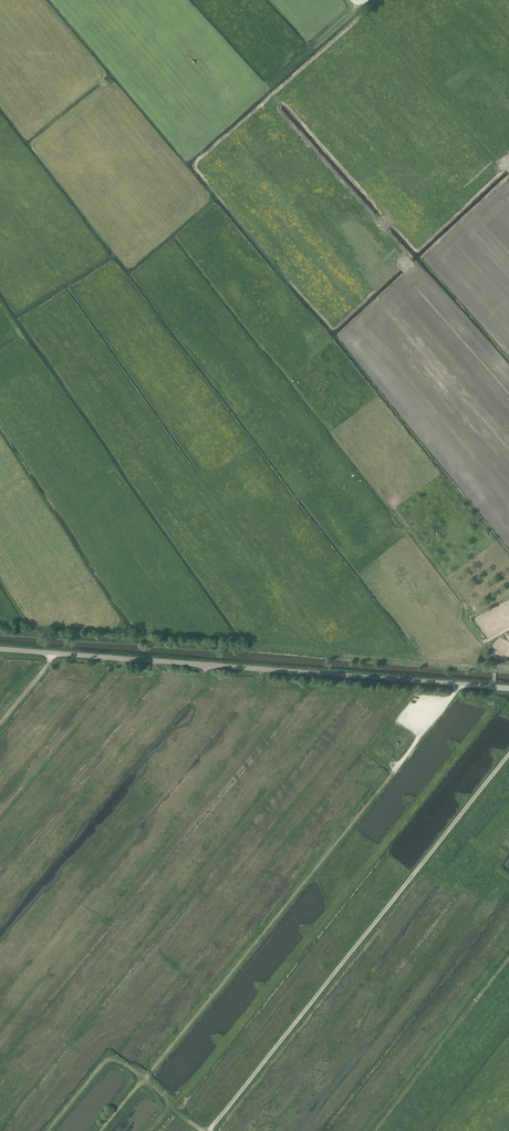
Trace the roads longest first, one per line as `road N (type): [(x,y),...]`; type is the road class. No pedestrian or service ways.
road 1 (unclassified): [(508,689),(0,649)]
road 2 (track): [(208,1130),(508,753)]
road 3 (track): [(393,775),(100,1130)]
road 4 (track): [(372,1130),(508,958)]
road 5 (track): [(391,504),(495,662),(494,687)]
road 6 (track): [(49,1130),(104,1064),(117,1060),(205,1130)]
road 7 (track): [(266,90),(360,2)]

